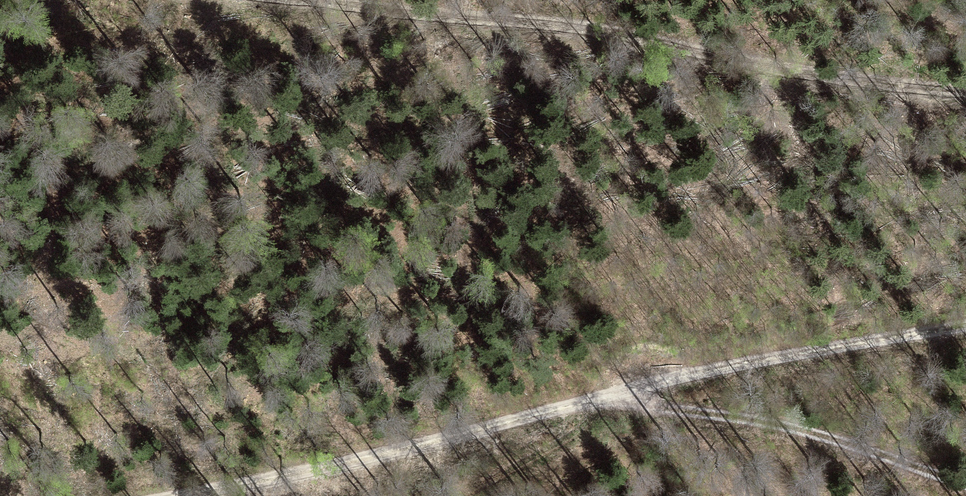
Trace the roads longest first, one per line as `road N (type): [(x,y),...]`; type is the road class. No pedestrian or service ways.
road 1 (unclassified): [(200,495),(597,411),(697,379),(965,328)]
road 2 (track): [(219,0),(965,99)]
road 3 (track): [(965,490),(783,439),(597,411)]
road 4 (track): [(457,495),(597,411)]

